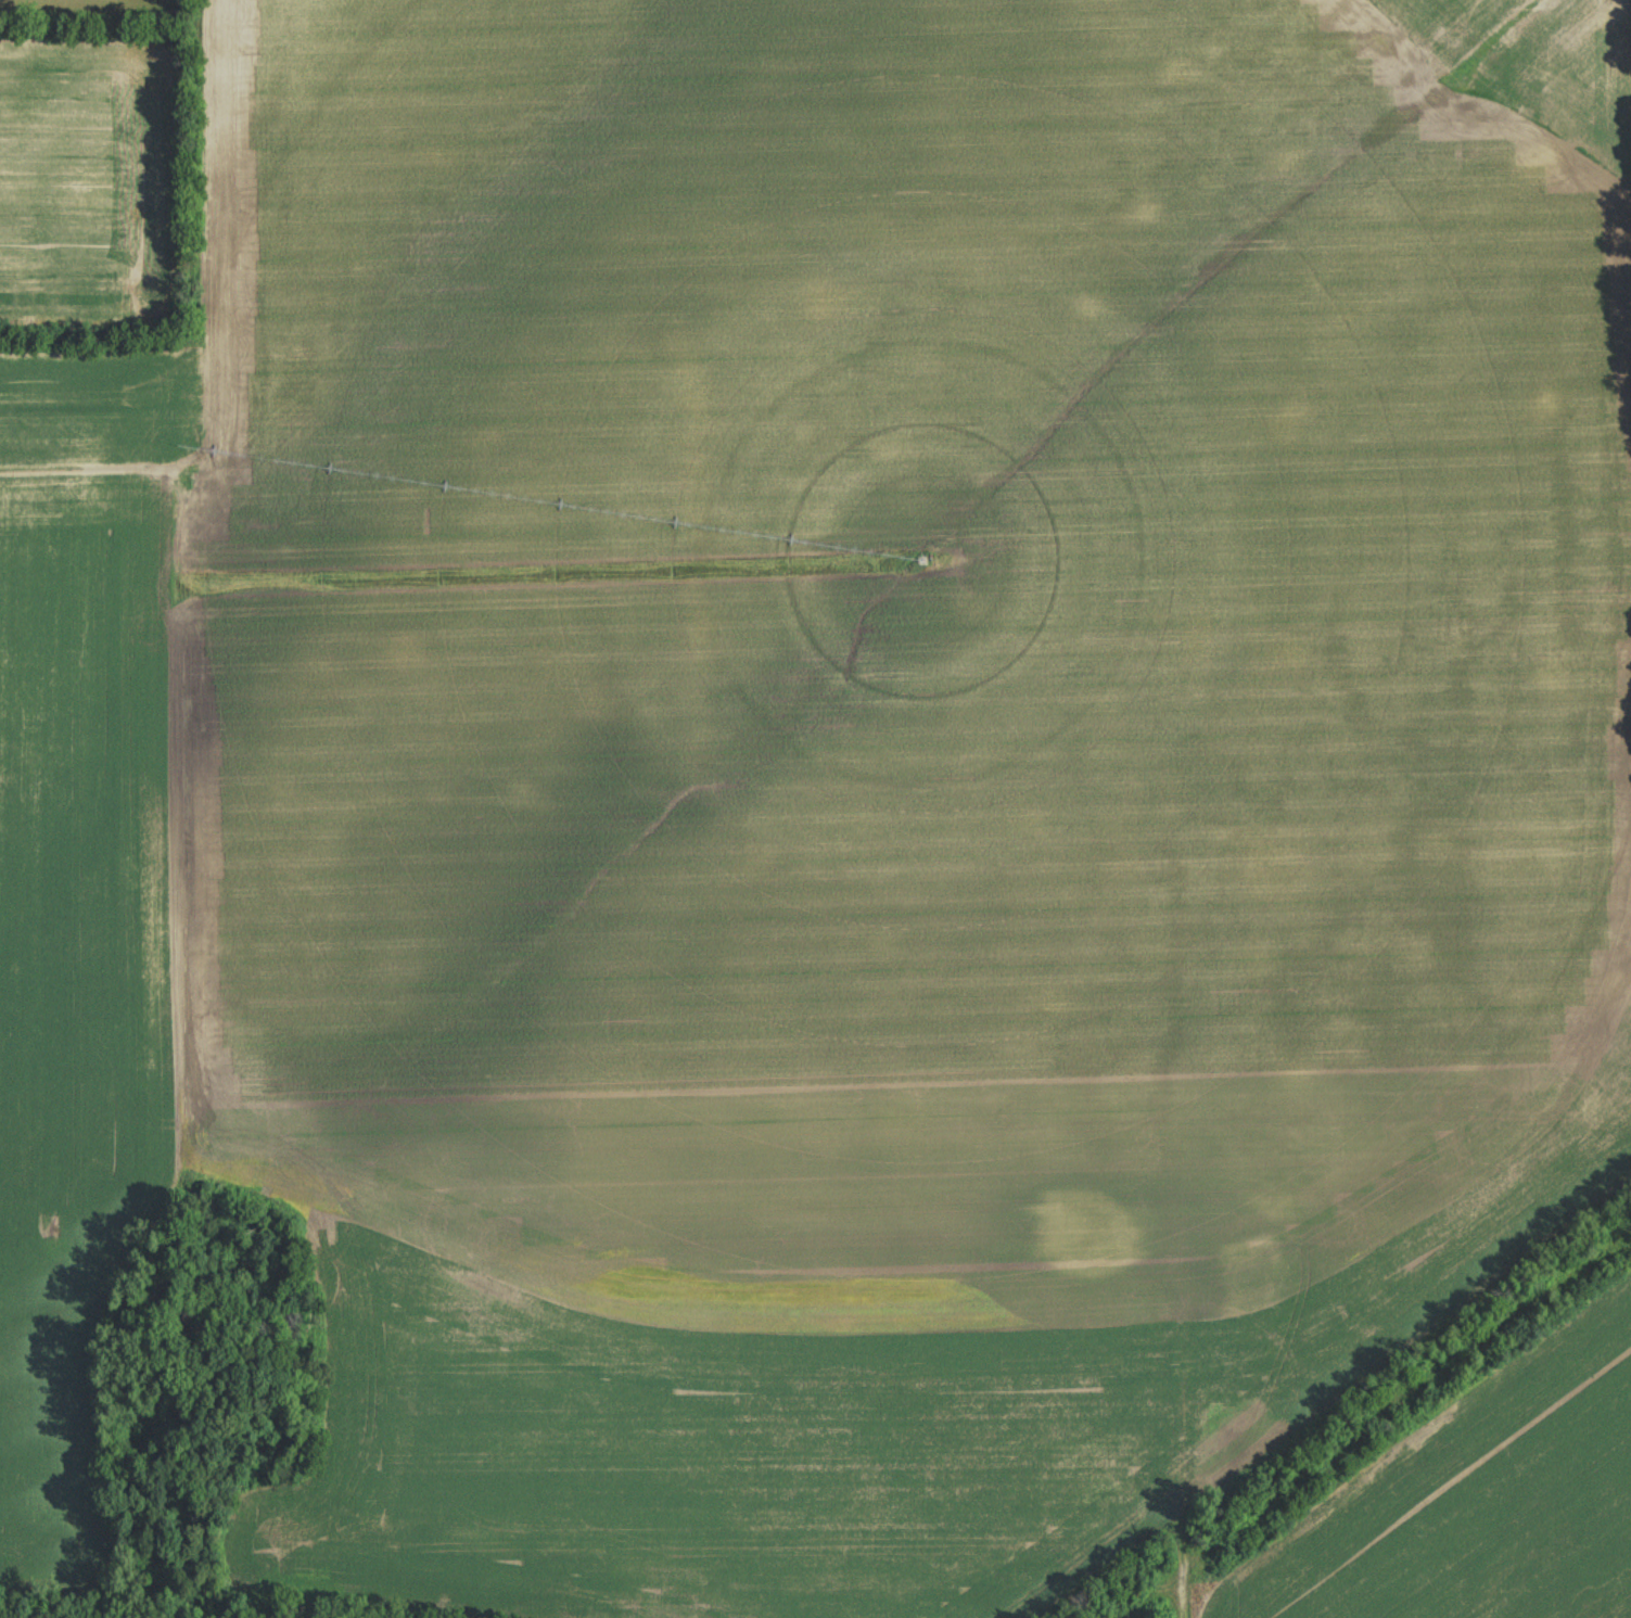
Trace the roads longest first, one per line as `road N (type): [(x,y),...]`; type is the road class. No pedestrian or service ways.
road 1 (residential): [(1180,1617),(1181,1282)]

